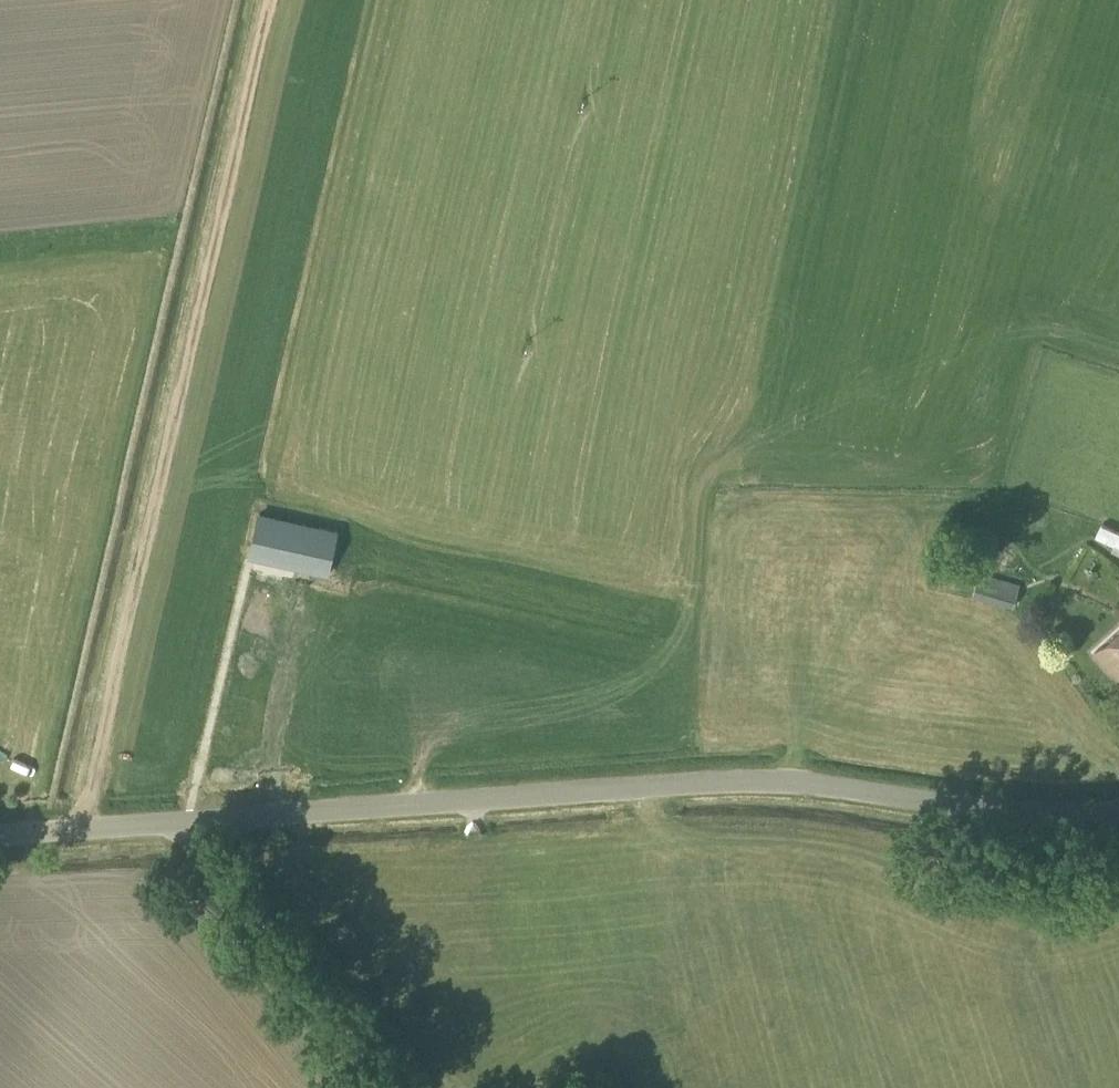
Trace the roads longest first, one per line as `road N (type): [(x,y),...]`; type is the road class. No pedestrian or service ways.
road 1 (unclassified): [(1118,811),(1012,814),(803,784),(655,788),(0,838)]
road 2 (track): [(393,1087),(207,821)]

